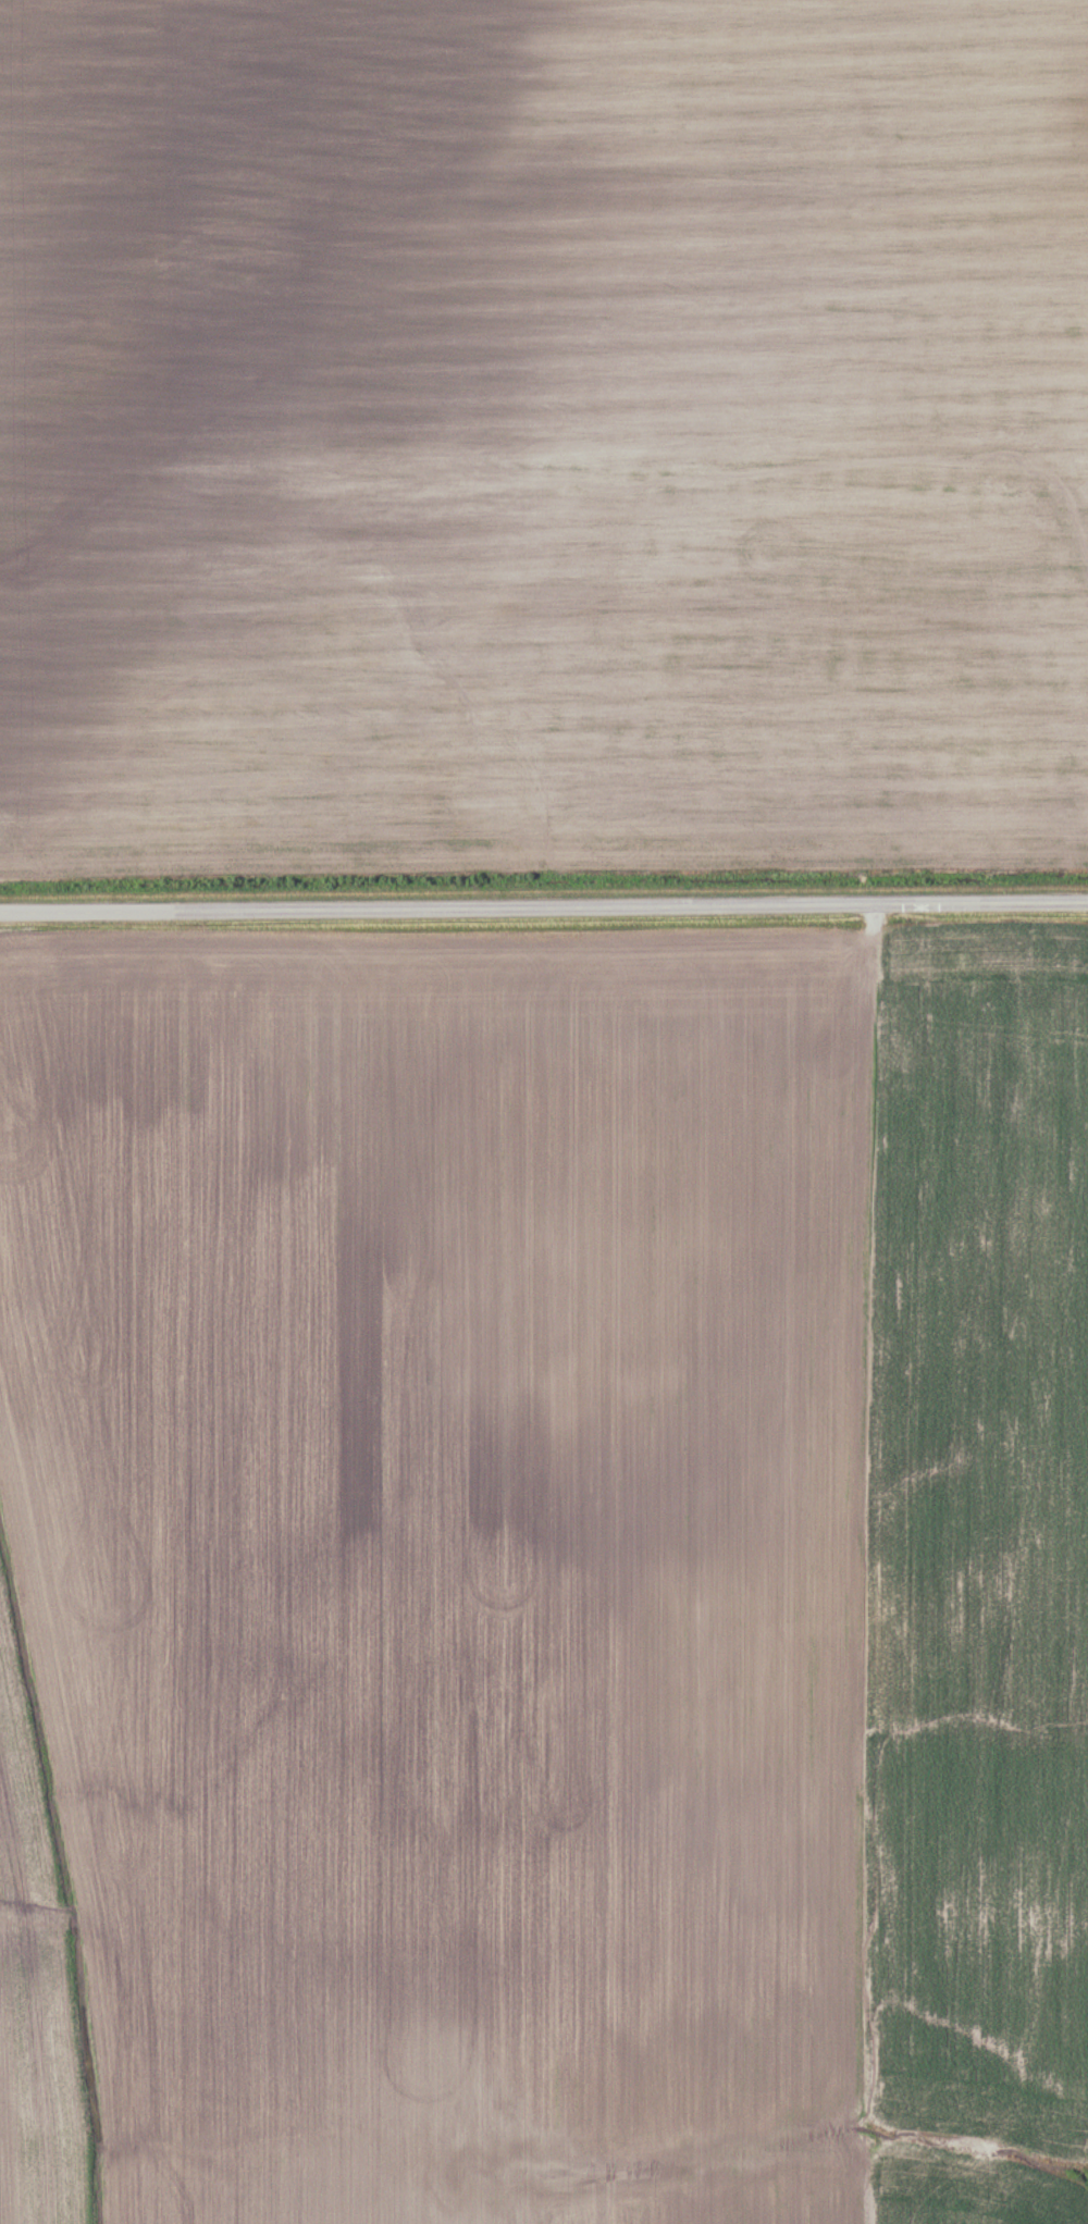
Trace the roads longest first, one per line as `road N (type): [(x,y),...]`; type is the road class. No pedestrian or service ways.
road 1 (tertiary): [(0,919),(1087,904)]
road 2 (track): [(0,1545),(71,1939),(102,2223)]

